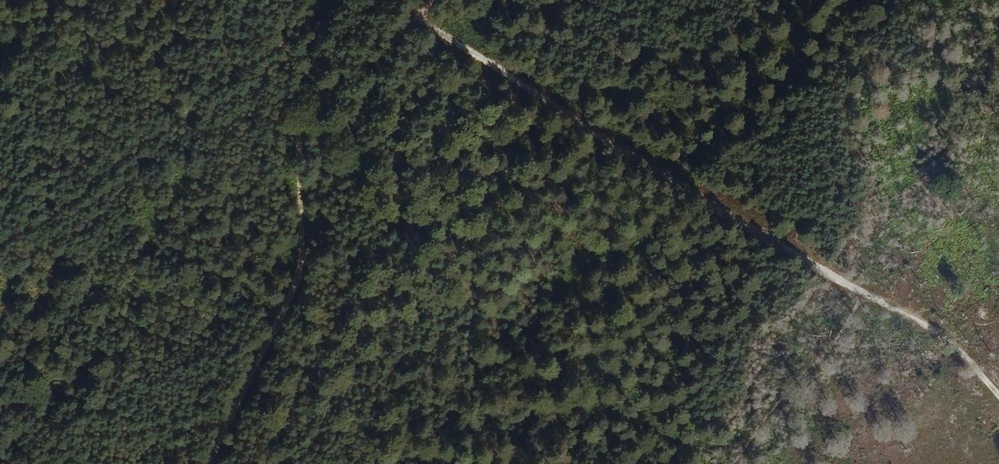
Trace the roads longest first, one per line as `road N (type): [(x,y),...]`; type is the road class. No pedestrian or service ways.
road 1 (track): [(860,302),(388,0)]
road 2 (track): [(436,0),(391,46),(306,271),(219,463)]
road 3 (track): [(333,14),(299,101),(306,271)]
road 4 (track): [(860,302),(974,355),(998,385)]

